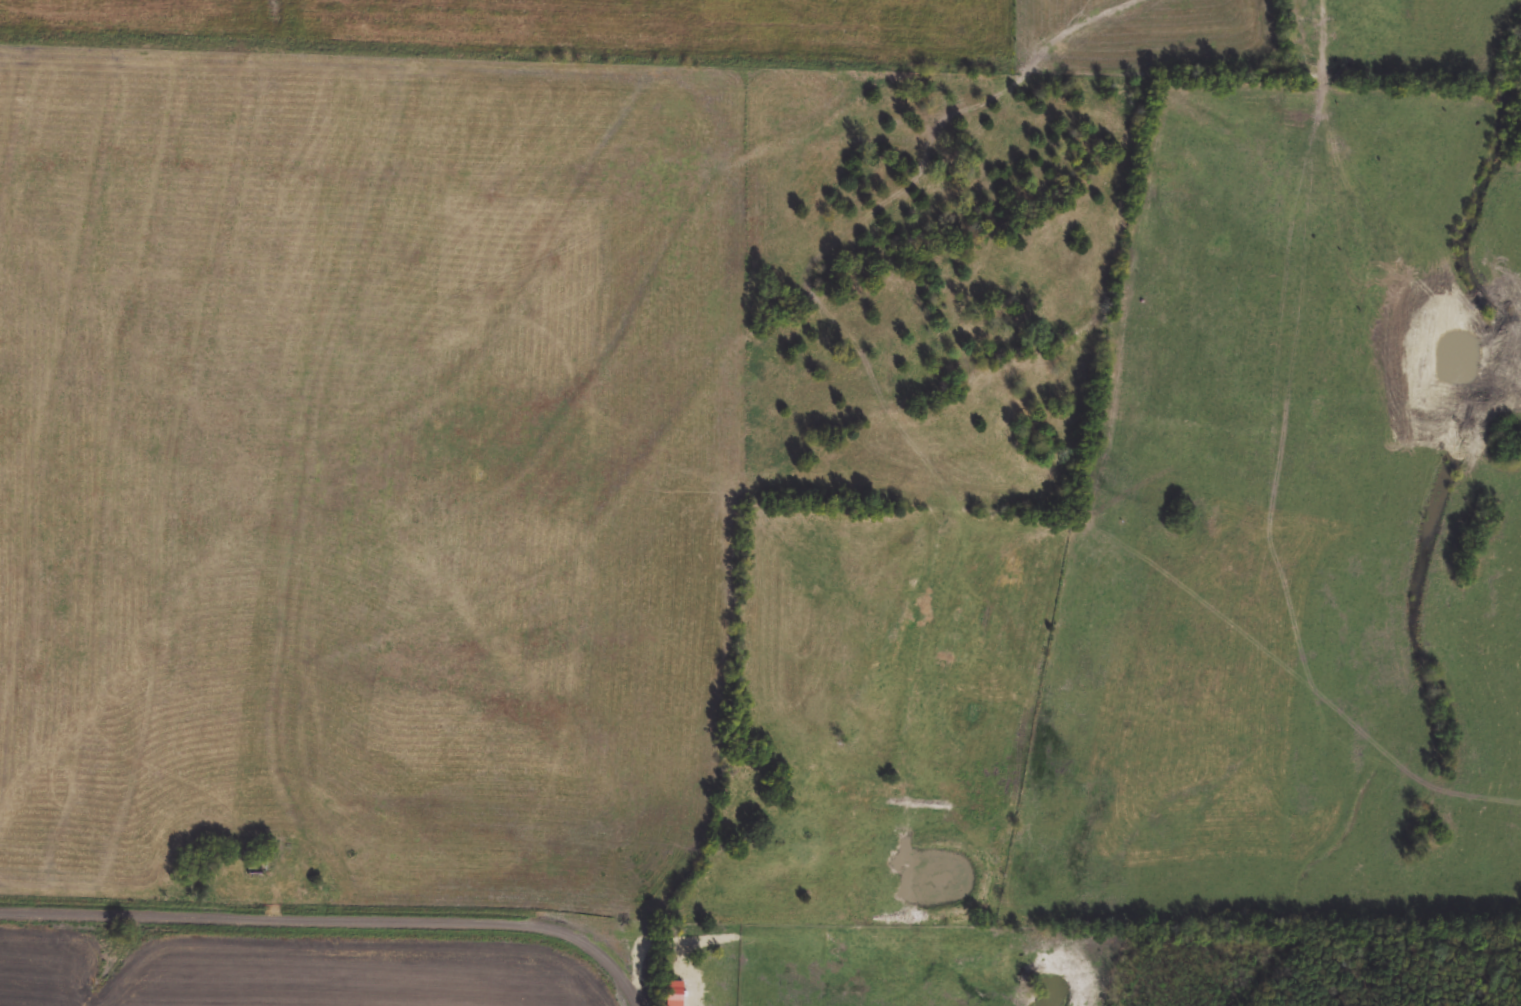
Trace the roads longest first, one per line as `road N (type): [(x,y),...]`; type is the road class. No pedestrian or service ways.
road 1 (residential): [(636,1005),(587,948),(529,928),(0,914)]

